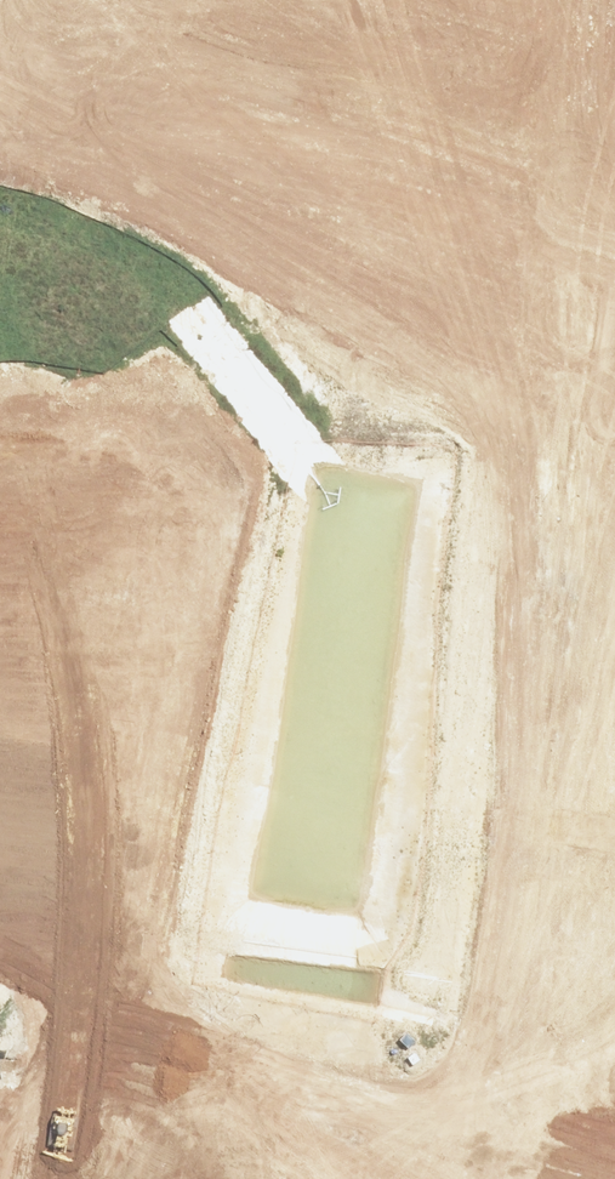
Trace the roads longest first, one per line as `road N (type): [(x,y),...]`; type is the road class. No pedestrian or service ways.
road 1 (secondary): [(60,1178),(130,628),(209,274),(218,0)]
road 2 (residential): [(548,97),(511,444),(549,515)]
road 3 (residential): [(491,674),(451,998),(497,1081)]
road 4 (residential): [(614,611),(571,606),(525,569),(524,543),(549,515)]
road 5 (residential): [(497,1081),(531,1069),(614,1076)]

